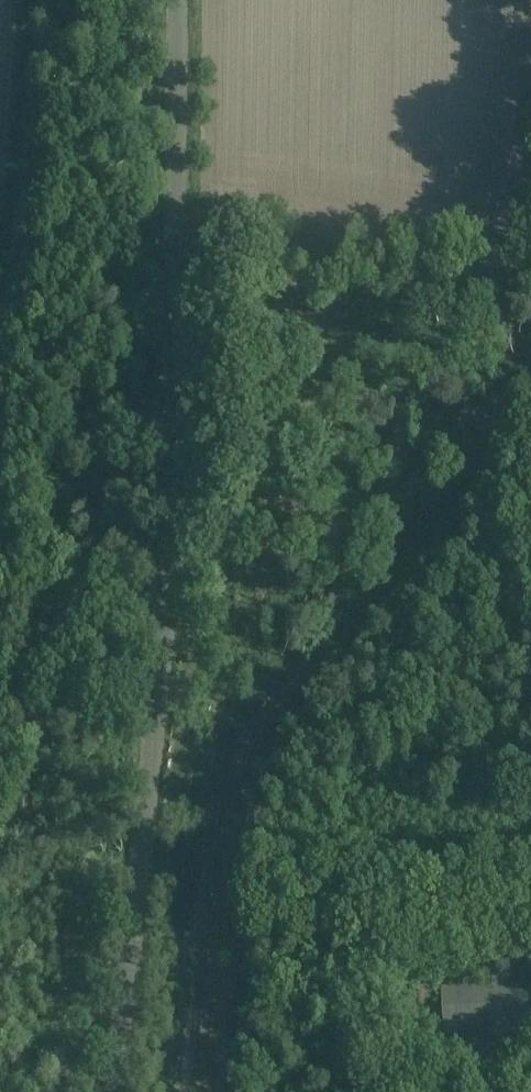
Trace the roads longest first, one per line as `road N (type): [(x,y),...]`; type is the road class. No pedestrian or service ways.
road 1 (unclassified): [(115,1091),(203,173),(189,0)]

